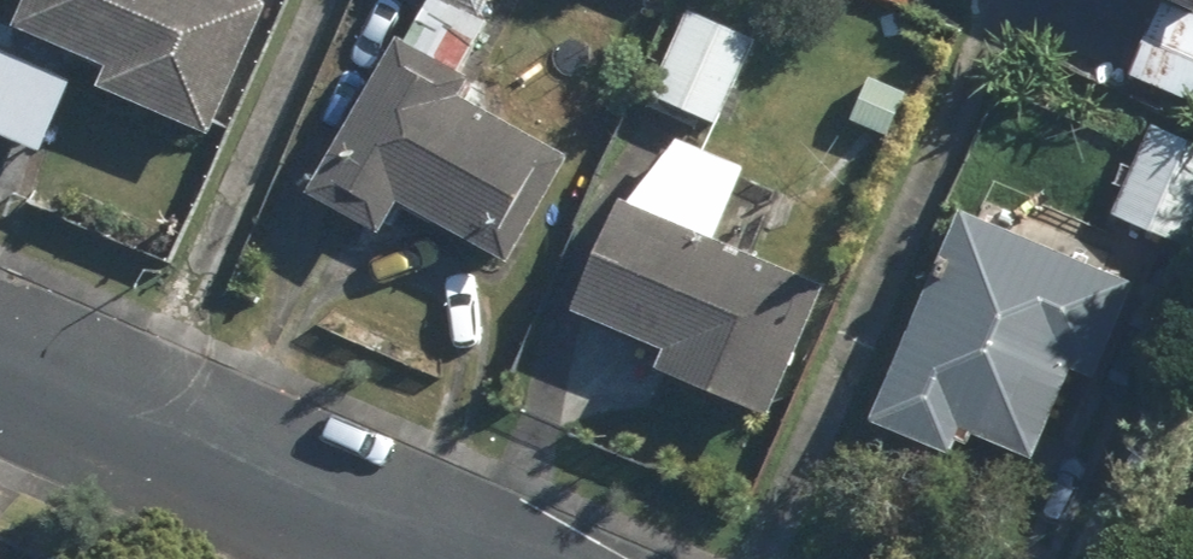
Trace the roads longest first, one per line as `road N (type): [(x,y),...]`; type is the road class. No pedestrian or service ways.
road 1 (residential): [(0,364),(451,558)]

